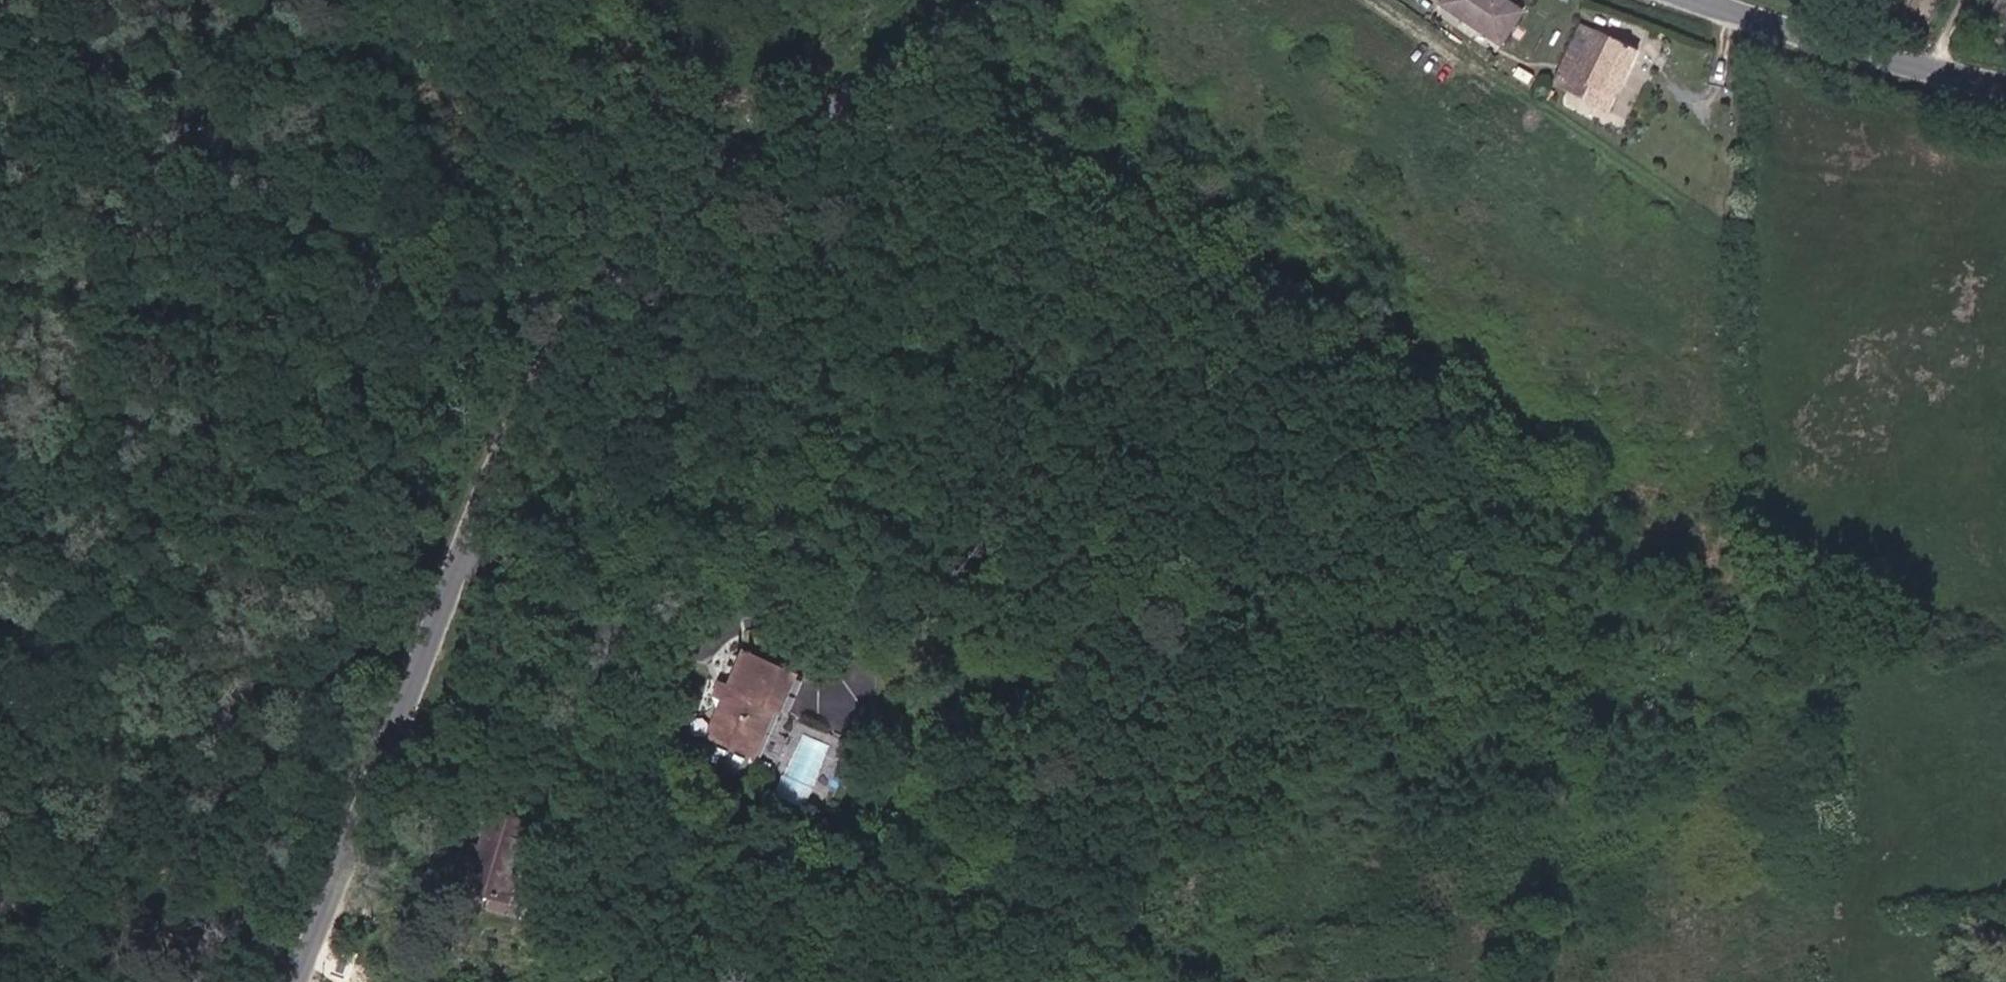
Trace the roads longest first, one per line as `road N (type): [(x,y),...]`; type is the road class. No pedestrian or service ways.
road 1 (tertiary): [(1007,0),(690,222),(553,351),(475,497),(317,981)]
road 2 (tertiary): [(2005,87),(1705,0)]

